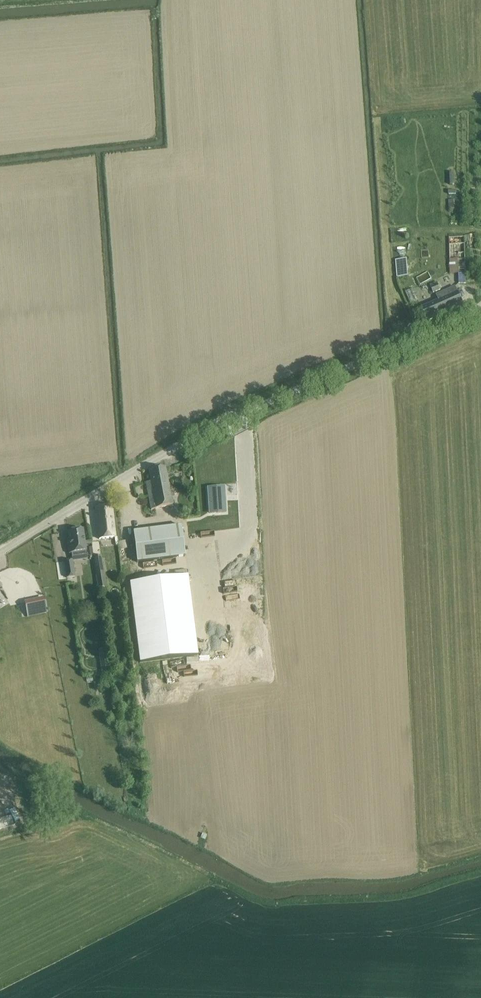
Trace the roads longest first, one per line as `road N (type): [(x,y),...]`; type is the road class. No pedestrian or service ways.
road 1 (unclassified): [(0,551),(183,443),(480,305)]

